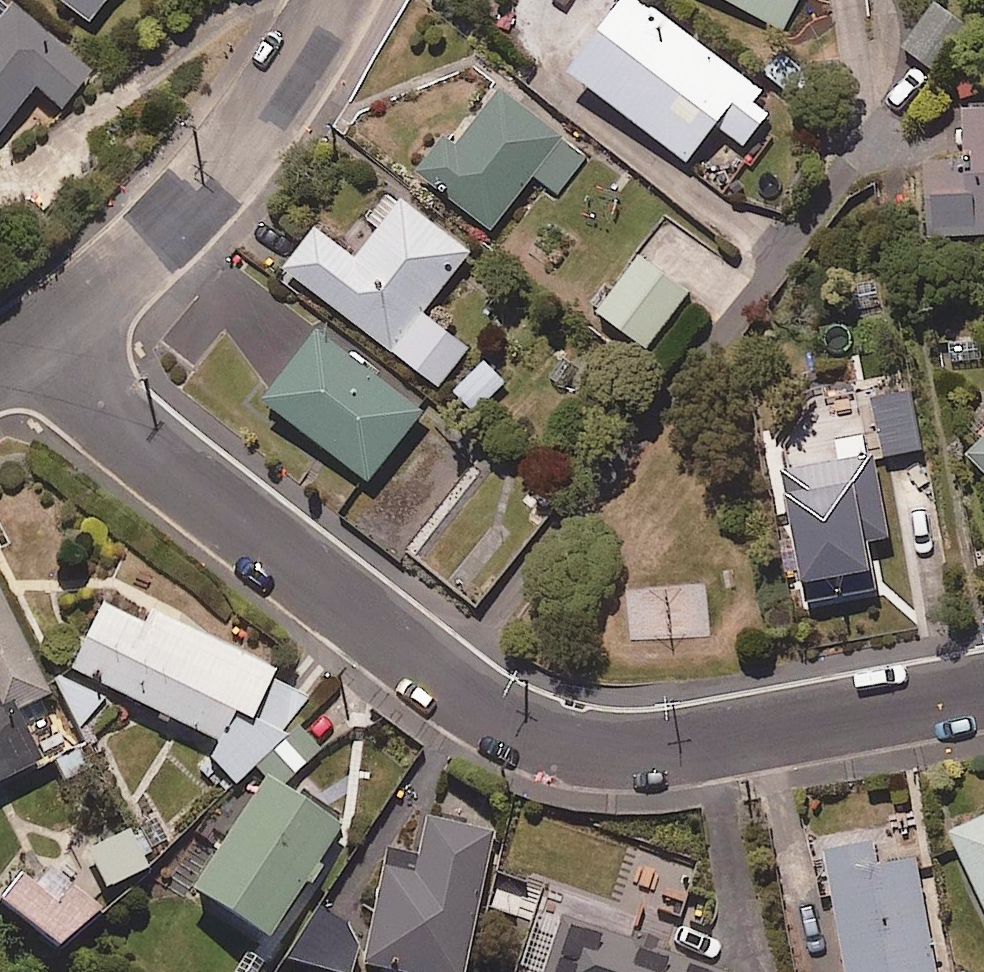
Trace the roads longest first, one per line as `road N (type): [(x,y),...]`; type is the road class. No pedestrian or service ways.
road 1 (residential): [(983,688),(658,748),(556,742),(487,709),(30,347)]
road 2 (residential): [(30,347),(120,276),(203,192),(269,113),(336,0)]

